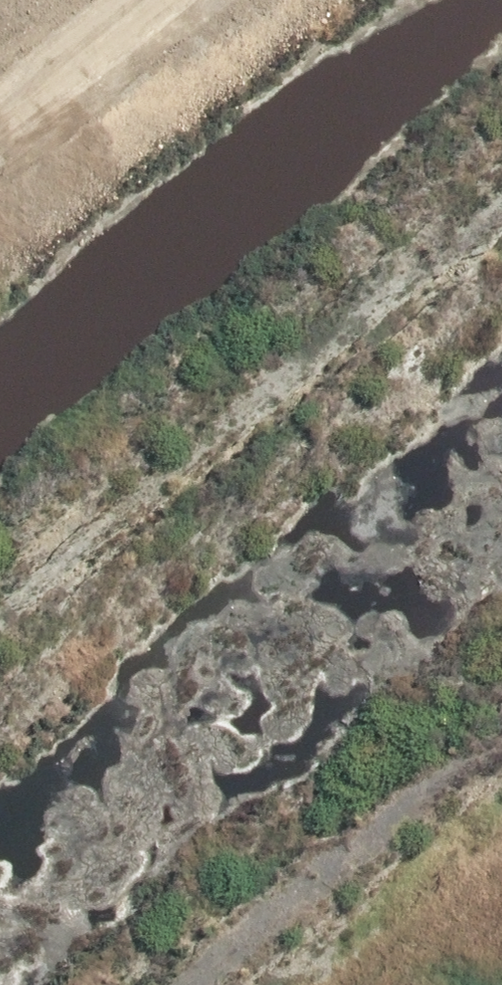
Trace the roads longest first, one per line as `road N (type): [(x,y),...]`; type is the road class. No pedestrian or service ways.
road 1 (track): [(501,204),(0,613)]
road 2 (track): [(159,984),(501,706)]
road 3 (track): [(0,145),(183,0)]

